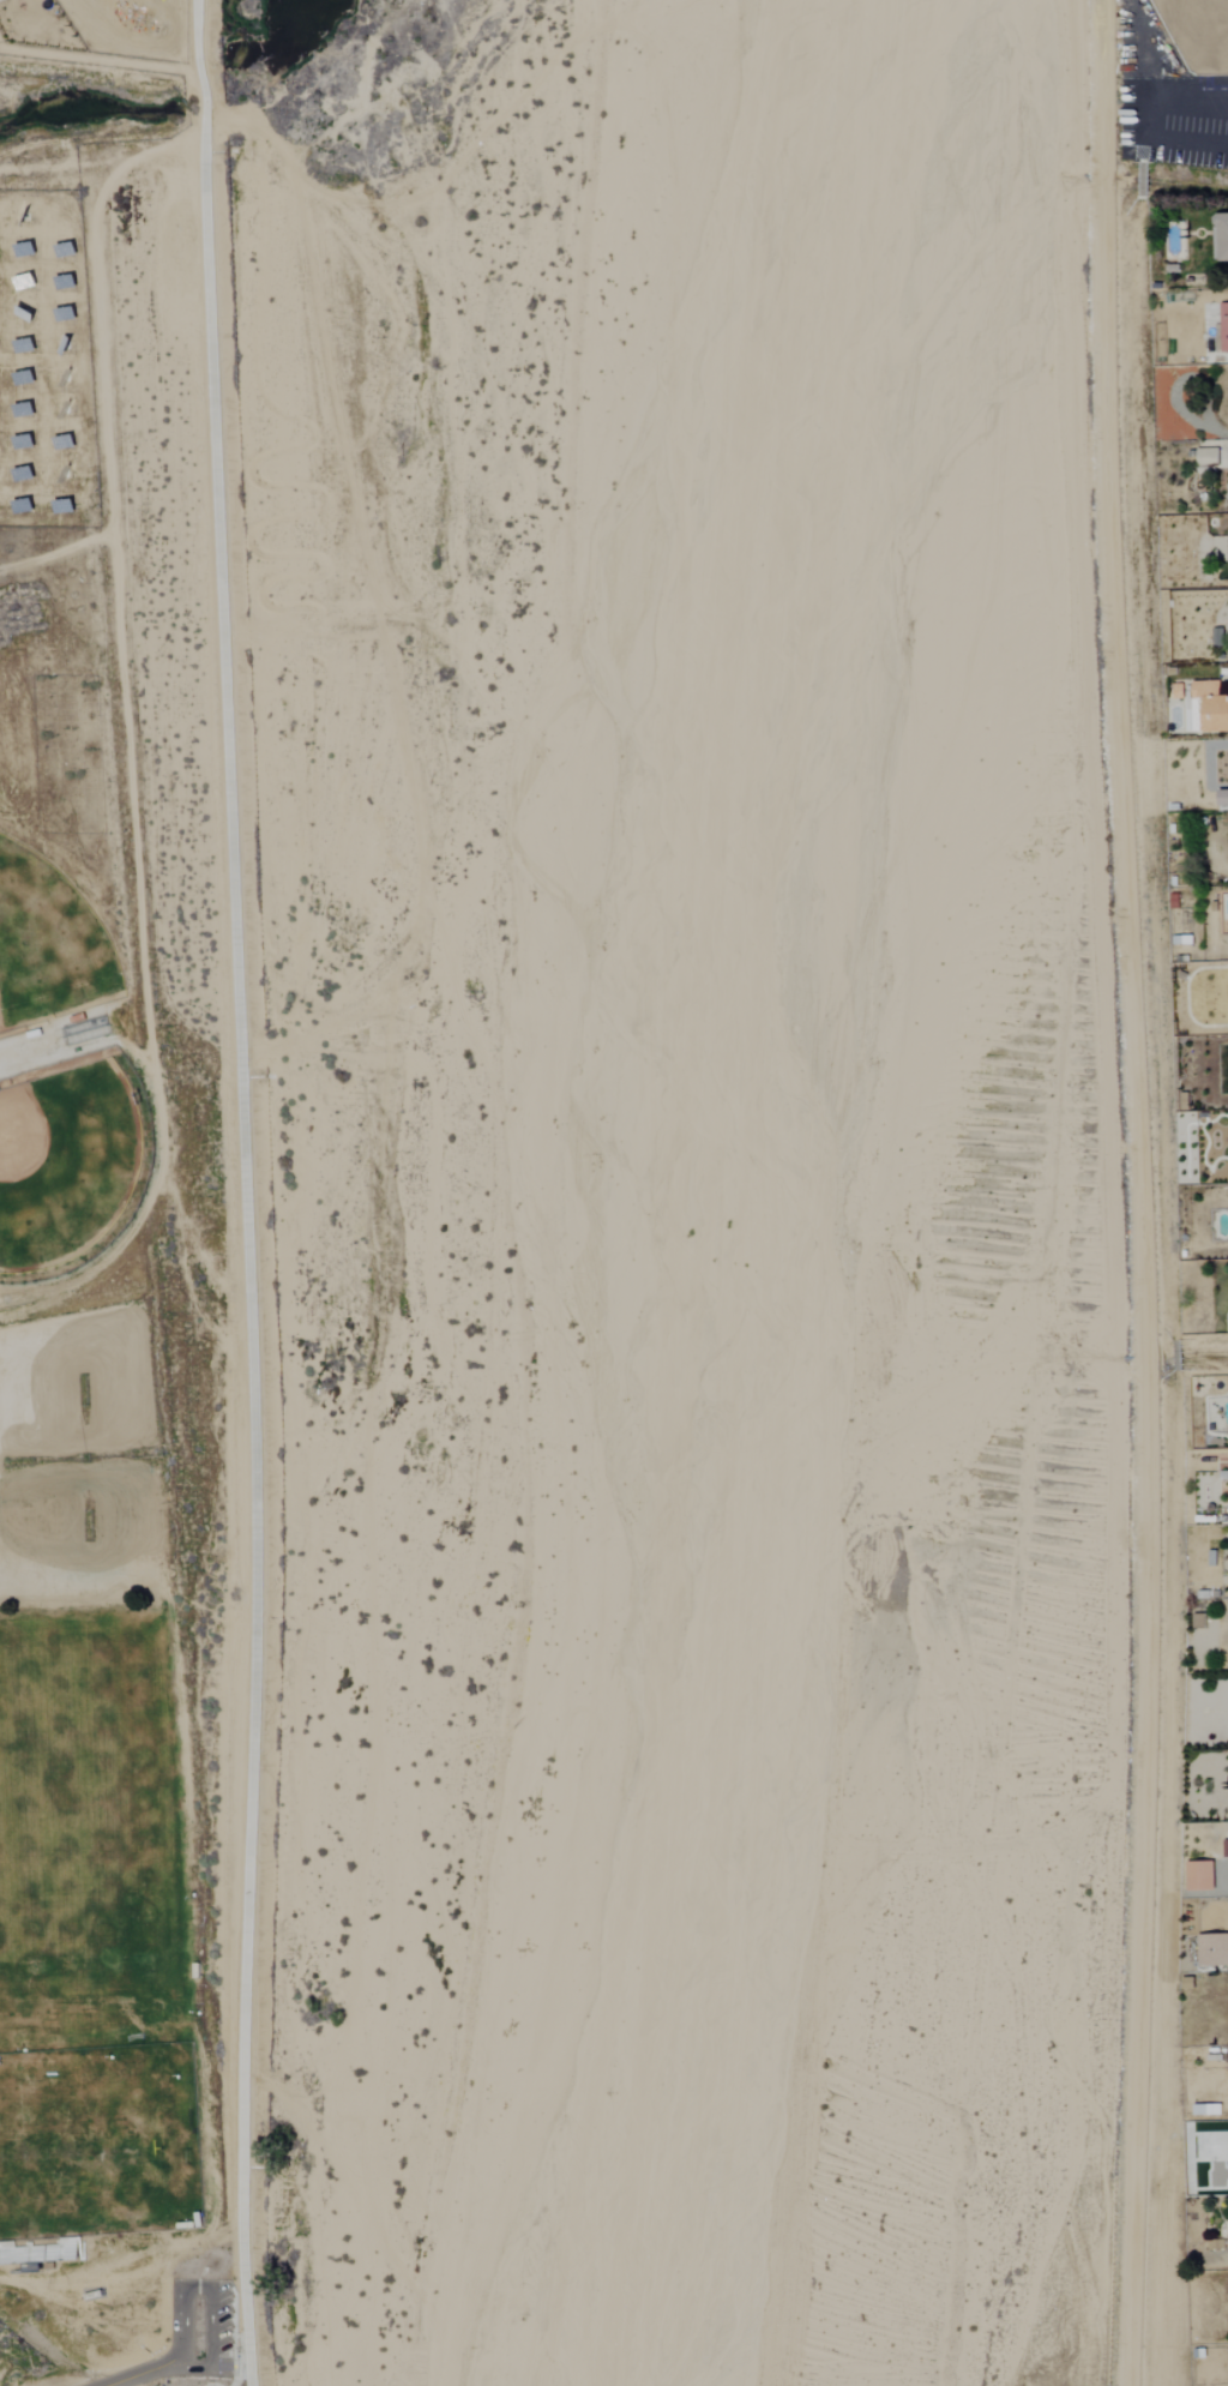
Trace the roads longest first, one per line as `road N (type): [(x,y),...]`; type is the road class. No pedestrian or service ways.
road 1 (track): [(0,572),(114,533),(97,200),(136,158),(204,156)]

